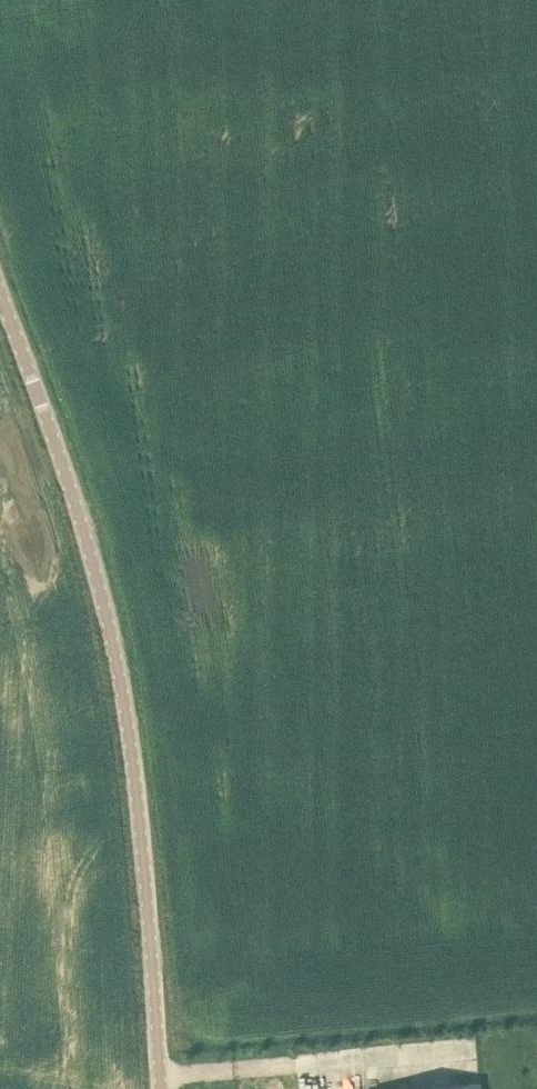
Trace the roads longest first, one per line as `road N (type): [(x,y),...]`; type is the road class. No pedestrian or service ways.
road 1 (unclassified): [(0,273),(103,576),(125,675),(165,1088)]

